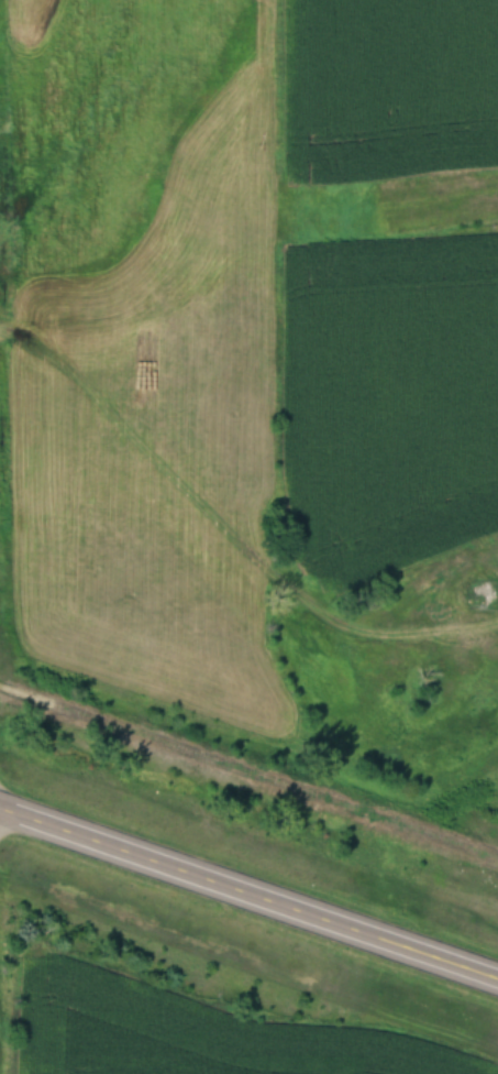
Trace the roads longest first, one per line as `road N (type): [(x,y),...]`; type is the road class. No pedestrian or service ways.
road 1 (primary): [(497,980),(0,806)]

